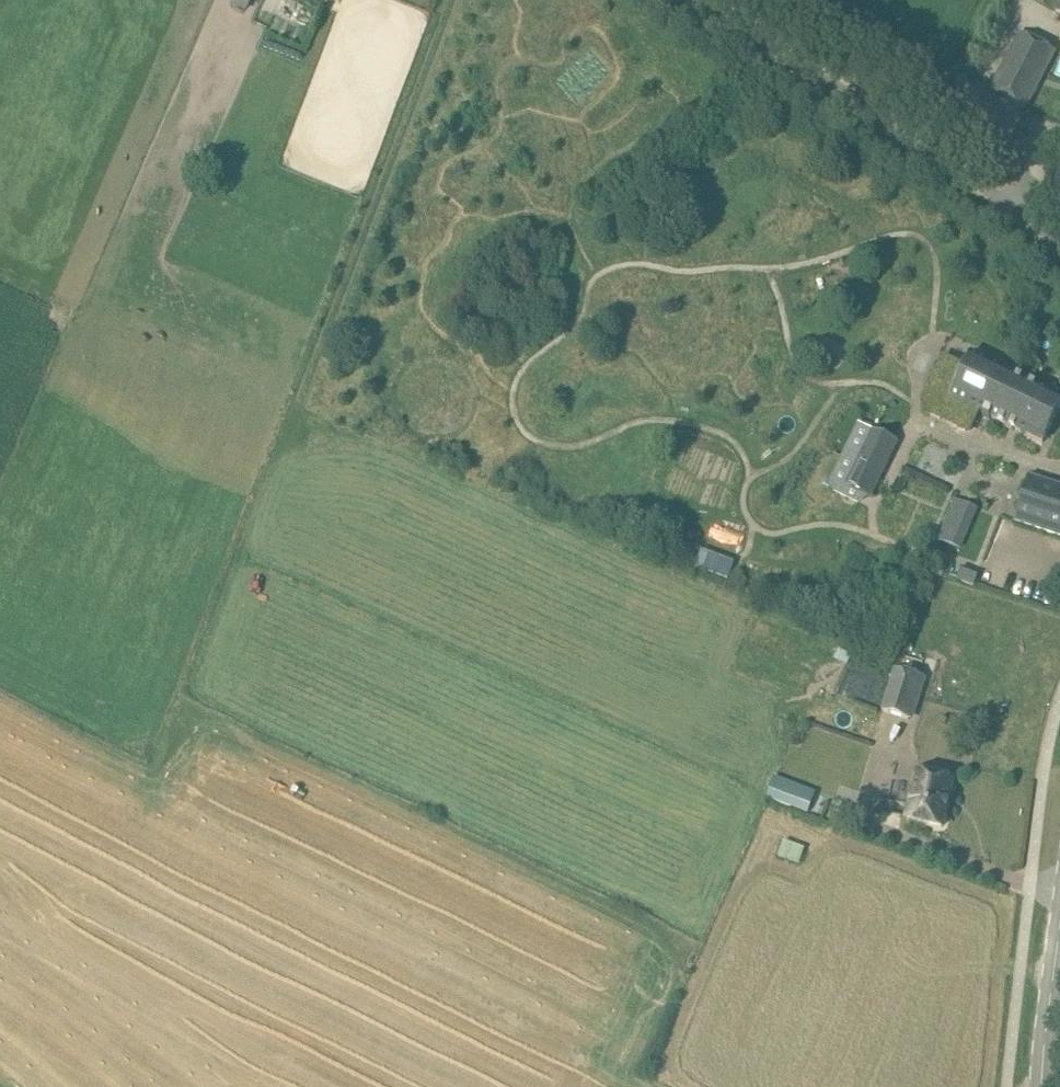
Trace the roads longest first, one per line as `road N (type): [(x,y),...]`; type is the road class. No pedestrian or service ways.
road 1 (unclassified): [(1059,248),(1003,200),(708,0)]
road 2 (tertiary): [(1046,1086),(1059,943)]

